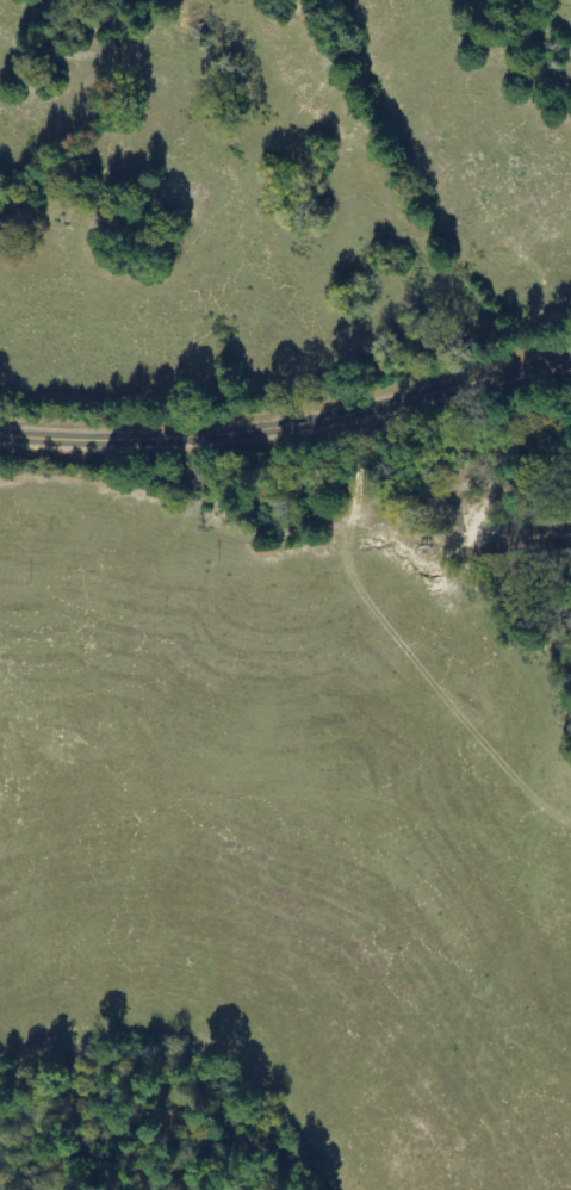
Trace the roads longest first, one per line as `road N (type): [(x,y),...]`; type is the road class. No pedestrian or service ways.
road 1 (tertiary): [(0,433),(131,438),(256,428),(570,354)]

